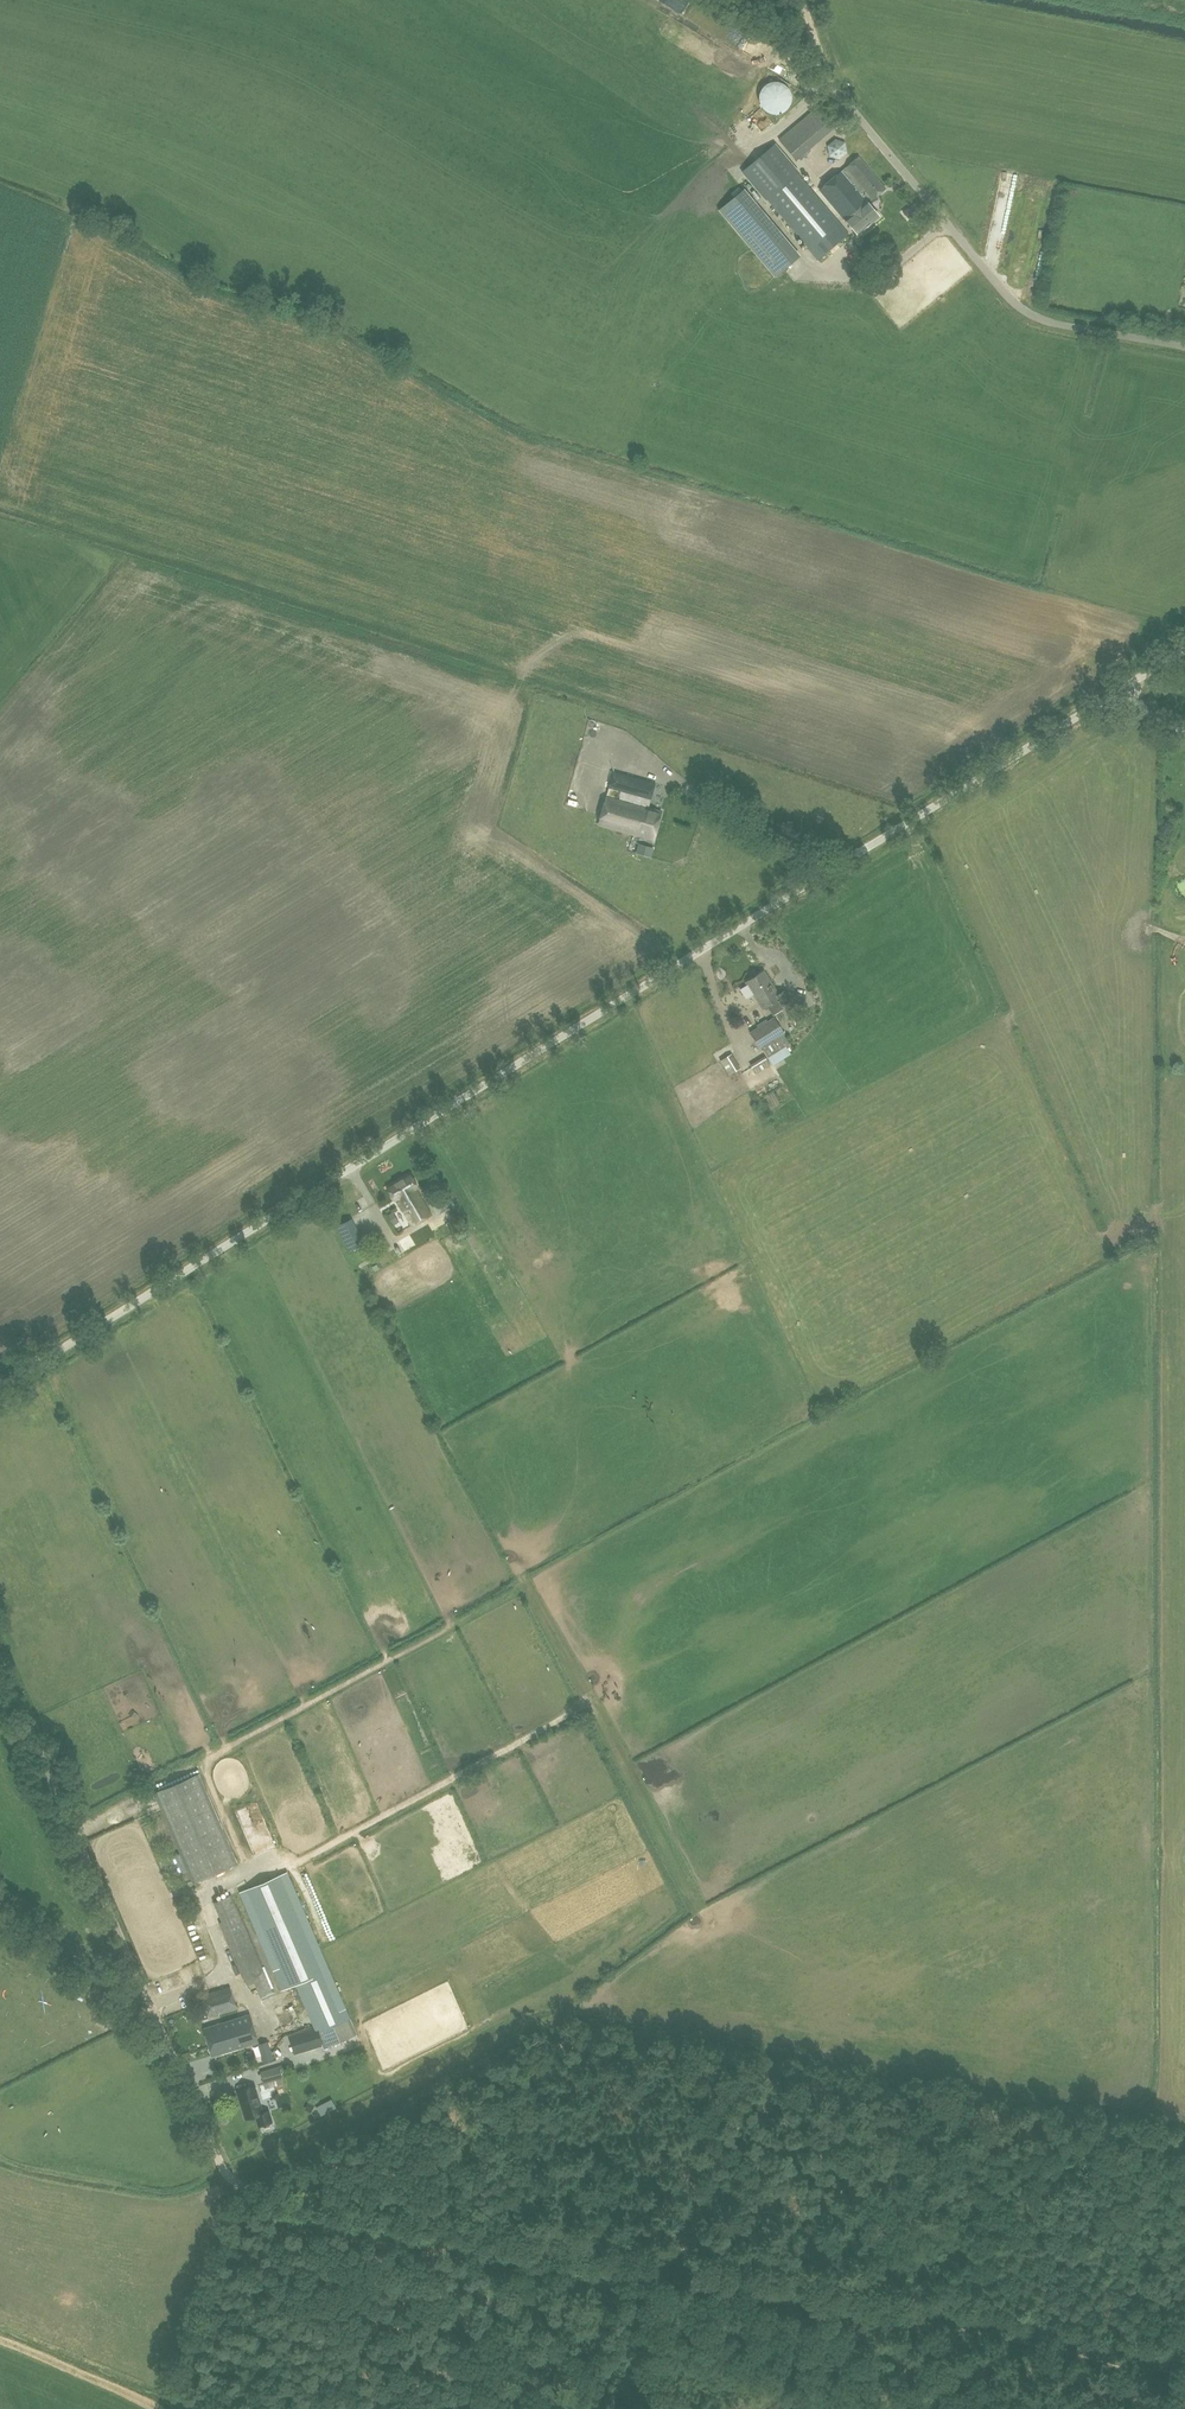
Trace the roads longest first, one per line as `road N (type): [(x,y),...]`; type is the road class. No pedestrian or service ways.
road 1 (unclassified): [(0,1378),(1184,648)]
road 2 (unclassified): [(242,2185),(228,2179),(191,2104),(0,1664)]
road 3 (track): [(1184,2355),(677,2264)]
road 4 (unclassified): [(1184,346),(1044,322),(1020,309),(829,75)]
road 5 (track): [(677,2264),(242,2185)]
road 6 (track): [(705,0),(829,75),(808,0)]
road 7 (track): [(0,1910),(159,2031)]

